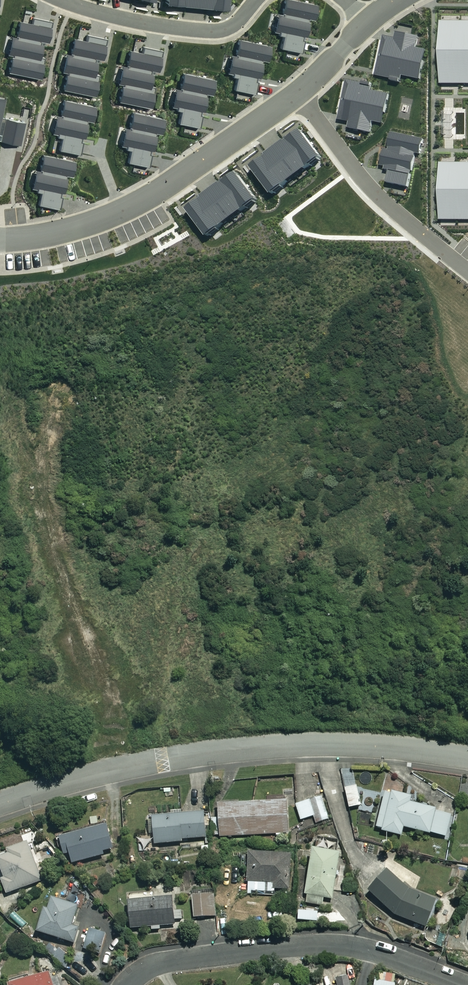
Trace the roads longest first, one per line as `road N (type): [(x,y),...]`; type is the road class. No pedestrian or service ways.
road 1 (residential): [(0,805),(108,771),(244,749),(347,744),(467,757)]
road 2 (residential): [(367,24),(297,93),(133,205),(61,230),(0,240)]
road 3 (residential): [(130,984),(153,965),(324,949),(448,984)]
road 4 (residential): [(254,0),(231,26),(209,31),(64,0)]

